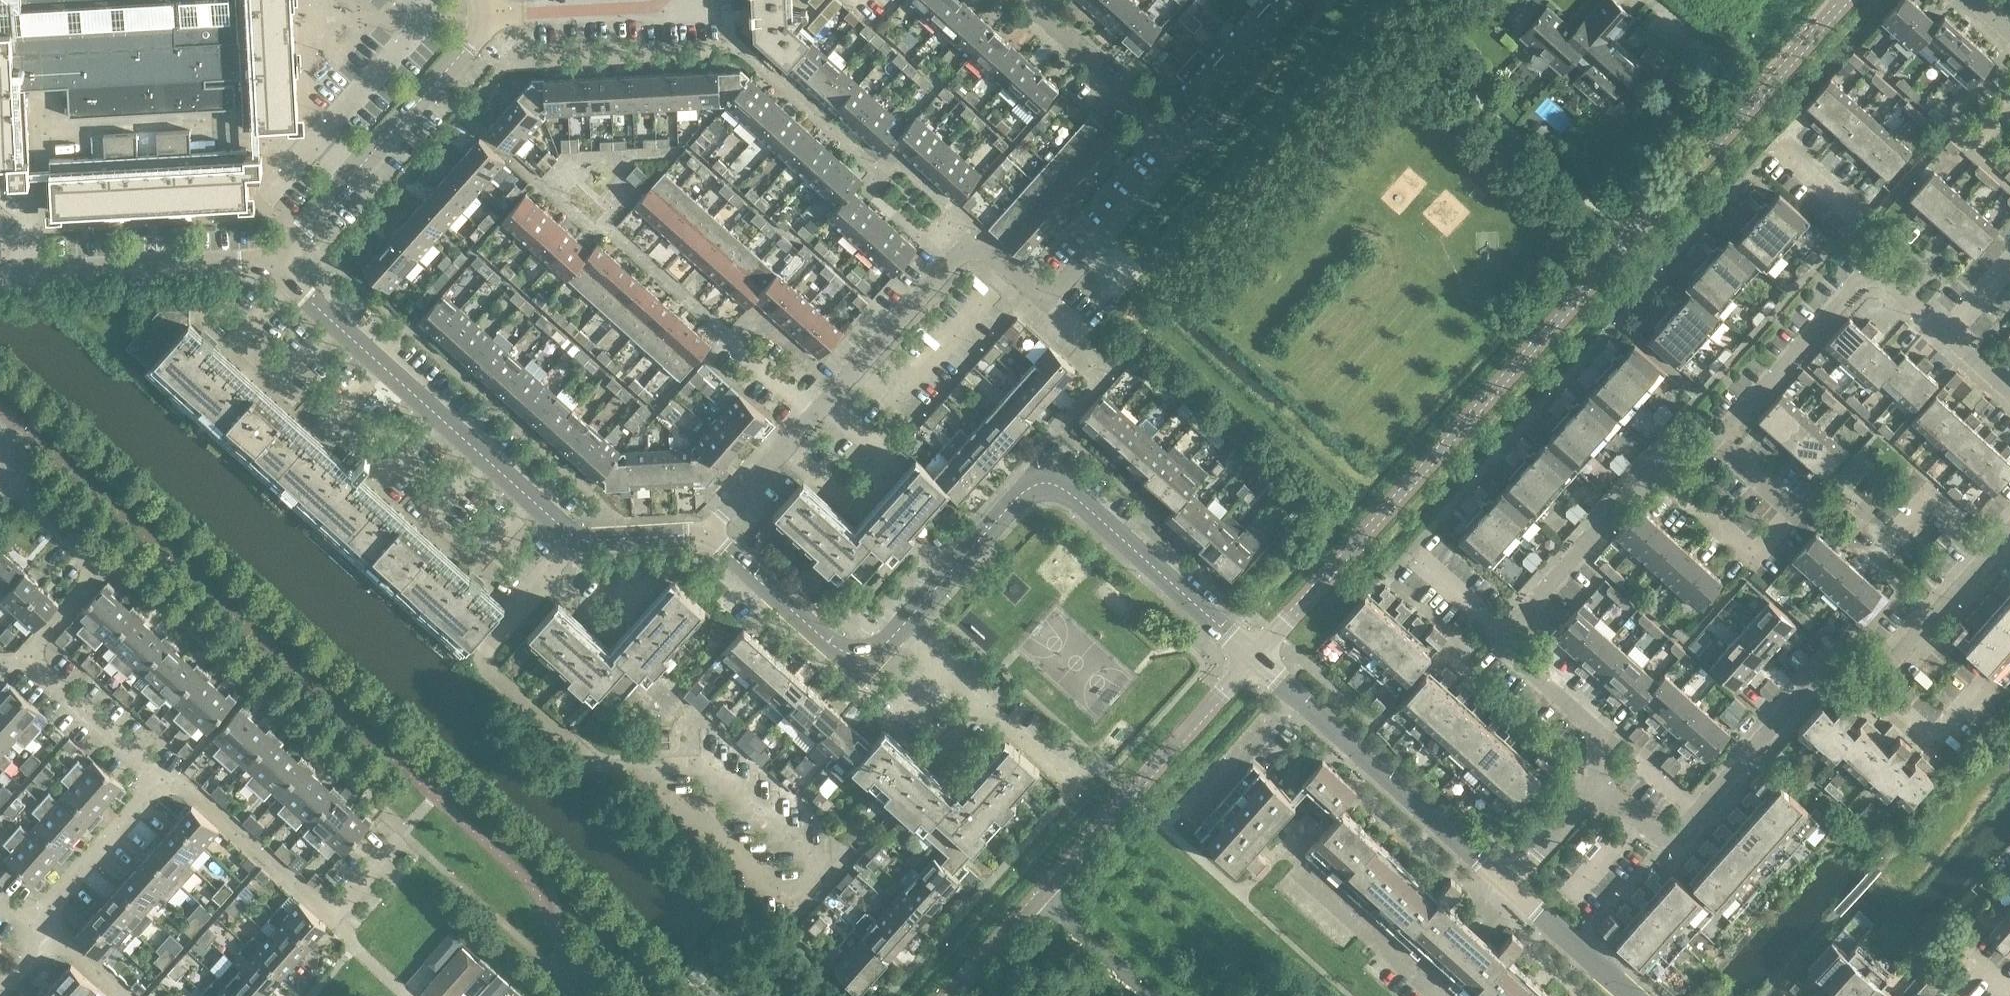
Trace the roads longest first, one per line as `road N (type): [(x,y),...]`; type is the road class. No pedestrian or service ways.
road 1 (tertiary): [(1257,654),(1851,0)]
road 2 (residential): [(815,415),(963,251),(988,251),(1050,296),(1192,145),(1026,0)]
road 3 (residential): [(711,534),(577,540),(296,287),(291,265)]
road 4 (residential): [(1257,654),(1067,492),(1040,492),(1012,509),(908,625)]
road 5 (tertiary): [(959,995),(1257,654)]
road 6 (residential): [(1653,470),(1508,631),(1512,649),(1594,730),(1597,785)]
road 7 (residential): [(415,995),(171,779)]
road 8 (residential): [(291,265),(294,246),(488,14)]
road 9 (residential): [(1653,470),(1751,557),(1792,517),(1715,445)]
road 10 (unclassified): [(291,265),(0,280)]
road 11 (residential): [(1295,690),(1505,884)]
road 12 (residential): [(908,625),(880,650),(836,650),(711,534)]
road 13 (residential): [(28,663),(104,570),(16,484)]
road 14 (residential): [(1698,812),(1812,683),(1832,668),(1862,665)]
road 15 (residential): [(1870,281),(1715,445)]
road 16 (residential): [(1072,769),(908,625)]
road 17 (residential): [(45,929),(63,892),(171,779)]
road 18 (residential): [(1989,685),(1934,743),(1865,685),(1862,665)]
road 19 (residential): [(171,779),(28,663)]
road 20 (residential): [(1862,665),(1899,653),(1990,551)]
road 21 (residential): [(663,0),(488,14)]
road 22 (residential): [(1505,884),(1627,995)]
road 23 (residential): [(1421,977),(1300,868)]
road 24 (residential): [(1190,812),(1295,690)]
road 25 (residential): [(711,534),(815,415)]
road 26 (residential): [(1870,281),(1862,220),(1791,161)]
road 27 (residential): [(1886,549),(1929,502),(1990,551)]
road 28 (residential): [(1597,785),(1505,884)]
road 29 (residential): [(1597,785),(1666,837),(1698,812)]
road 30 (residential): [(1421,977),(1505,884)]

